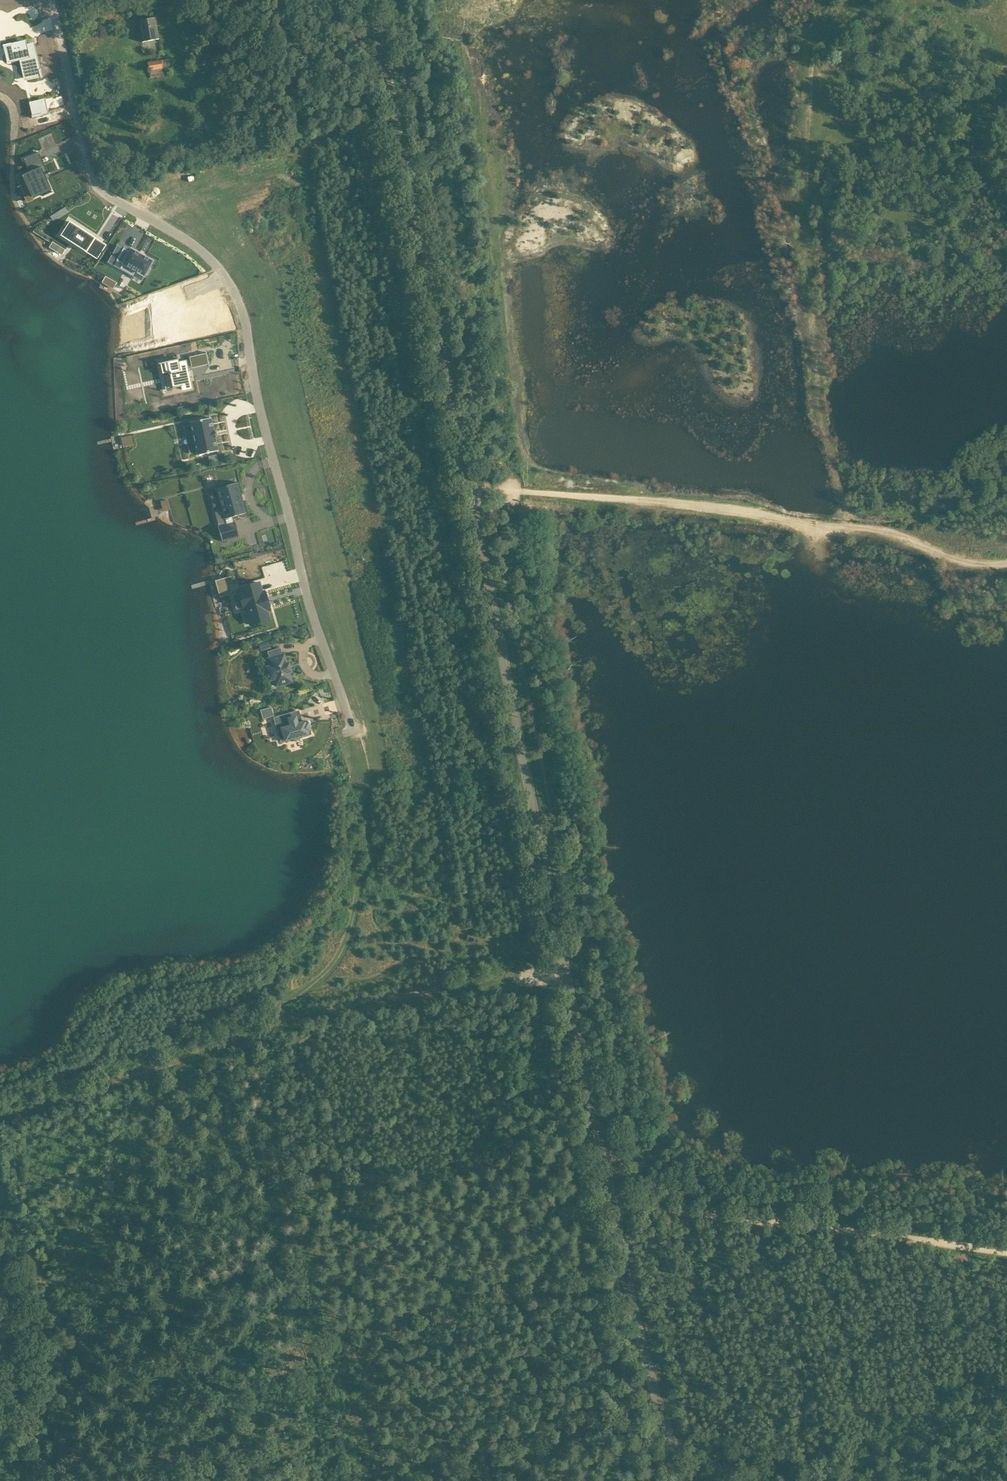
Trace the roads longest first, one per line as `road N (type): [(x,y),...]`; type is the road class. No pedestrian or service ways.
road 1 (tertiary): [(688,1480),(655,1391),(612,1209),(371,0)]
road 2 (track): [(0,1118),(347,1007),(566,973)]
road 3 (track): [(1006,564),(965,562),(881,532),(740,510),(488,492)]
road 4 (track): [(612,1209),(1006,1254)]
road 5 (track): [(60,1480),(0,1188)]

